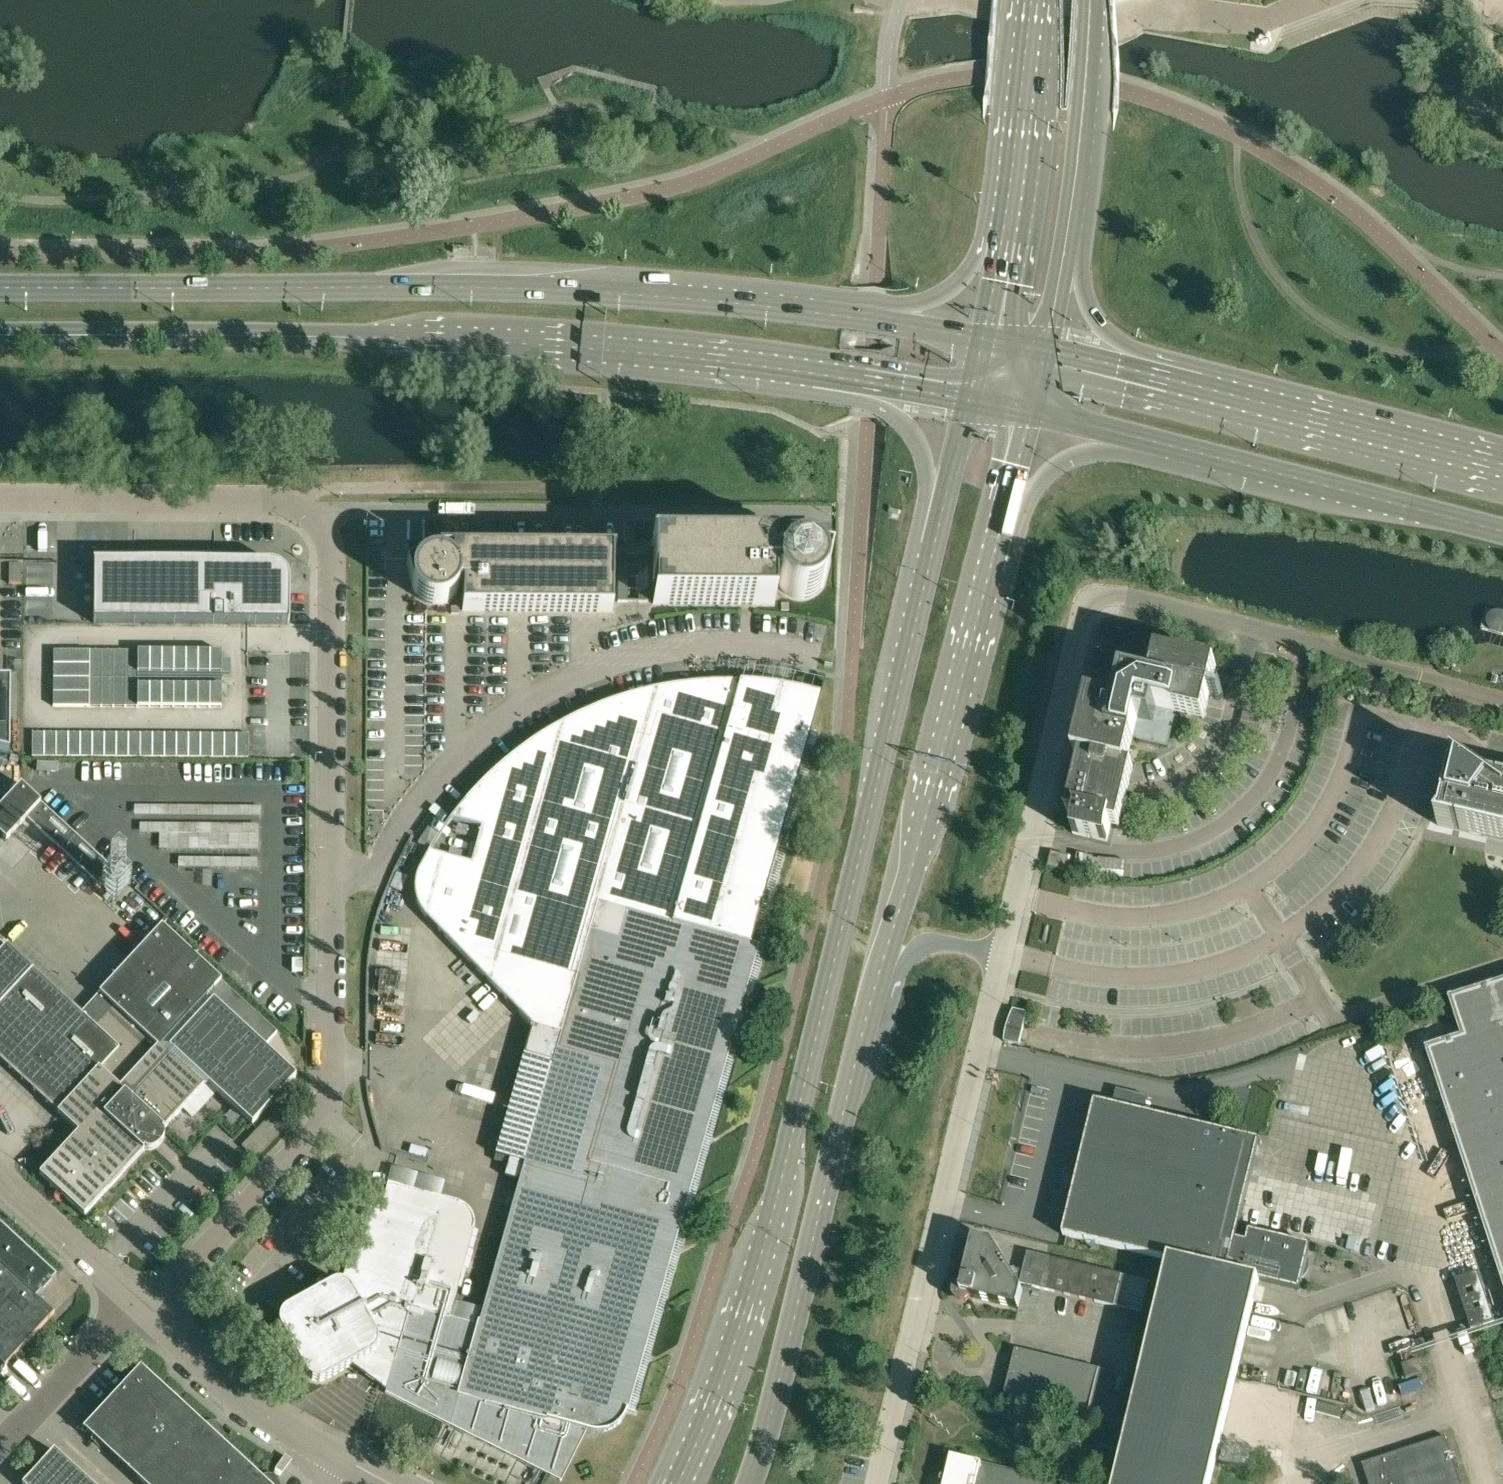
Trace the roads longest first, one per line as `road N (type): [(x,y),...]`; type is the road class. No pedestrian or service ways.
road 1 (unclassified): [(0,500),(327,509),(336,555),(325,1112),(151,1313)]
road 2 (primary): [(933,553),(769,1229),(745,1315),(677,1483)]
road 3 (primary): [(820,315),(672,297),(471,288),(0,287)]
road 4 (primary): [(0,335),(514,343),(809,374)]
road 5 (unclassified): [(871,1483),(1000,956)]
road 6 (primary): [(748,1483),(879,982)]
road 7 (primary): [(879,982),(989,570)]
road 8 (unclassified): [(1000,956),(1076,617),(1098,594),(1120,593)]
road 9 (unclassified): [(1502,701),(1120,593)]
road 10 (primary): [(1160,444),(1502,533)]
road 11 (primary): [(1502,465),(1199,385)]
road 12 (primary): [(809,374),(892,414),(919,443),(933,553)]
road 13 (primary): [(1066,236),(1087,0)]
road 14 (primary): [(989,570),(1019,535),(1028,505),(1053,471),(1085,455),(1160,444)]
road 15 (primary): [(1005,216),(960,280),(938,296),(870,299),(820,315)]
road 16 (primary): [(1029,0),(1005,216)]
road 17 (primary): [(1199,385),(1101,326),(1066,236)]
road 18 (unclassified): [(0,1449),(137,1301)]
road 19 (unclassified): [(297,1438),(151,1313)]
road 20 (unclassified): [(137,1301),(0,1173)]
road 21 (primary): [(984,339),(820,315)]
road 22 (primary): [(809,374),(972,400)]
road 23 (primary): [(989,570),(1028,411)]
road 24 (primary): [(1199,385),(1044,349)]
road 25 (primary): [(972,400),(933,553)]
road 26 (primary): [(1028,411),(1160,444)]
road 27 (residential): [(879,982),(926,946),(960,944),(1000,956)]
road 28 (primary): [(1005,216),(984,339)]

